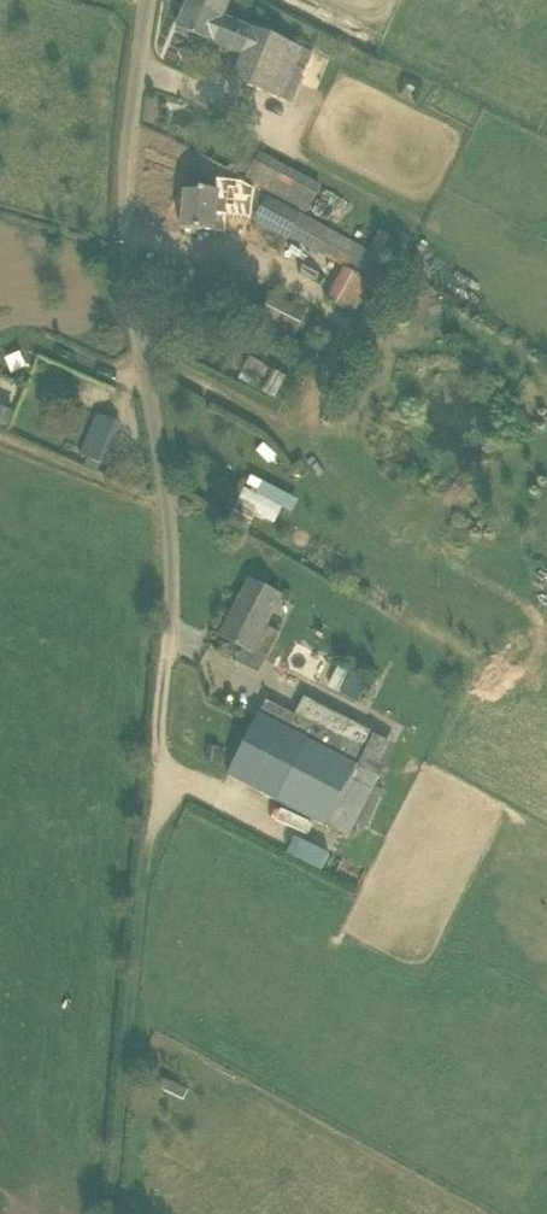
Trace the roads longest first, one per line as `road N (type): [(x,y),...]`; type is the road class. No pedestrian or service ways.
road 1 (unclassified): [(174,682),(174,484),(125,205),(135,0)]
road 2 (track): [(174,682),(174,753),(128,1213)]

